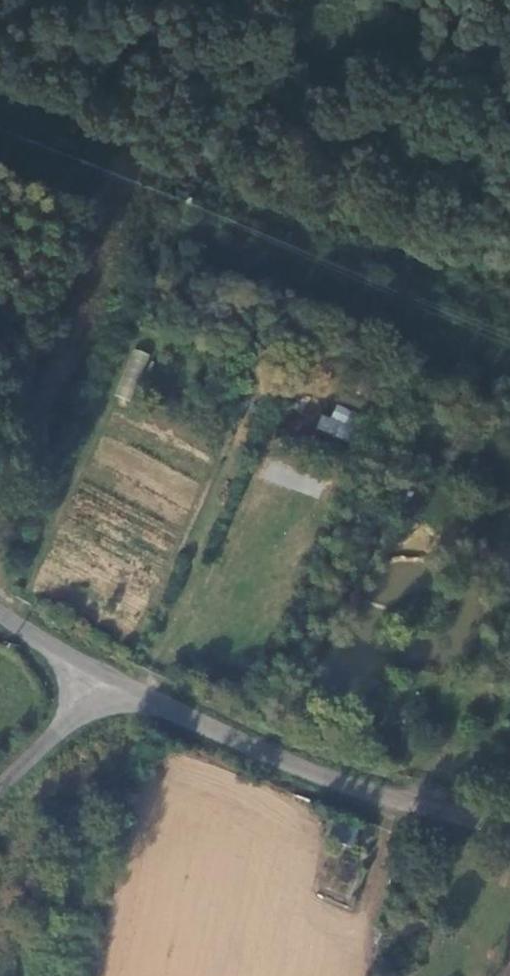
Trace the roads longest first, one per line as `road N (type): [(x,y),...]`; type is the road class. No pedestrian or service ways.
road 1 (unclassified): [(509,831),(110,689)]
road 2 (unclassified): [(0,790),(110,689)]
road 3 (unclassified): [(110,689),(0,612)]

